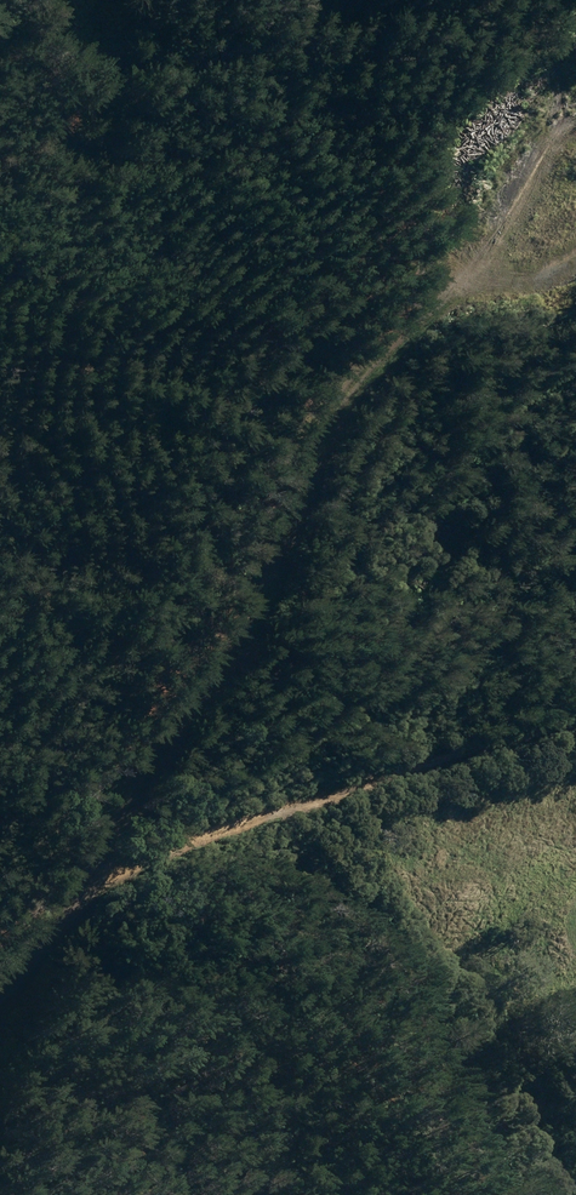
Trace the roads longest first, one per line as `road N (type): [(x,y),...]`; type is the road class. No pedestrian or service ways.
road 1 (track): [(78,899),(148,765),(265,601),(330,429),(395,343),(458,288),(557,128)]
road 2 (track): [(78,899),(166,853),(360,783),(575,724)]
road 3 (track): [(0,991),(78,899)]
road 4 (track): [(458,288),(575,262)]

